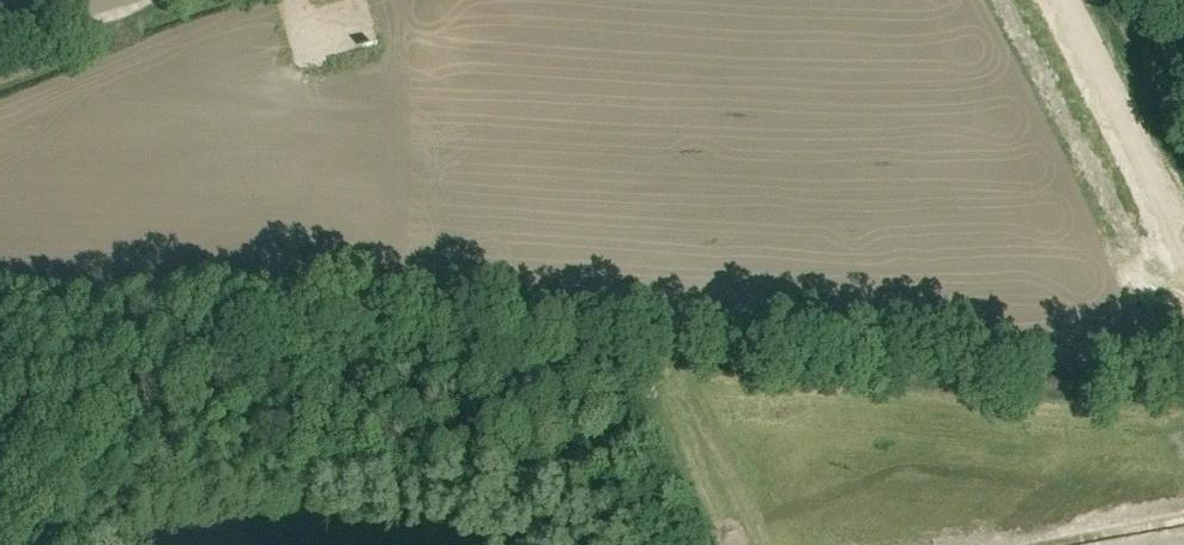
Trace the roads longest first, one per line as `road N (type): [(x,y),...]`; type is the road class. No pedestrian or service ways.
road 1 (residential): [(1064,0),(1183,239)]

